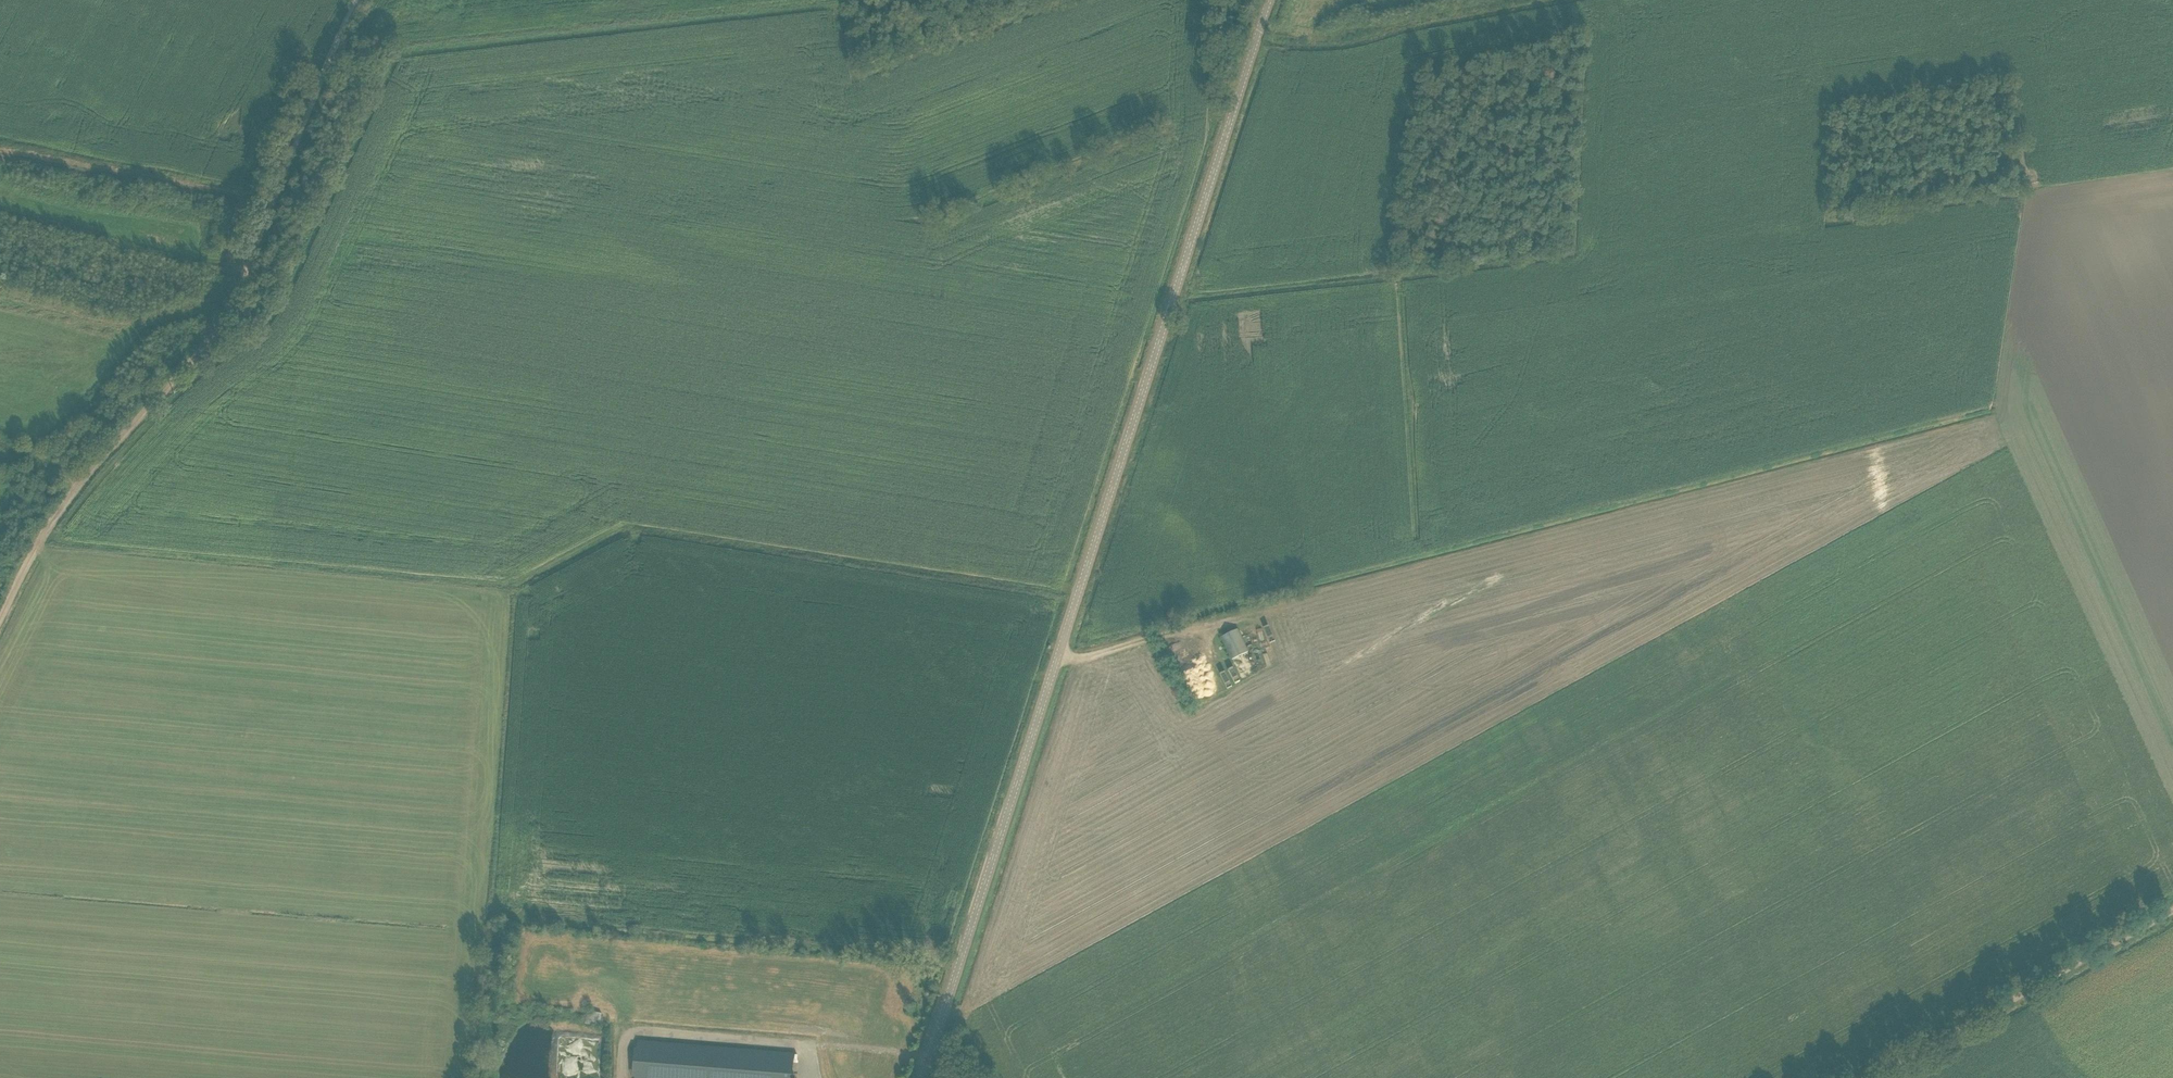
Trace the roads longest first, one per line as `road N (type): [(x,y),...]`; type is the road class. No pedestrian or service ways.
road 1 (tertiary): [(922,1077),(1268,0)]
road 2 (track): [(1867,1077),(2172,907)]
road 3 (track): [(0,154),(235,199),(241,218),(227,254),(241,281)]
road 4 (track): [(241,281),(359,0)]
road 5 (track): [(77,482),(210,339),(241,281)]
road 6 (track): [(1059,654),(1256,611)]
road 7 (track): [(77,482),(0,618)]

